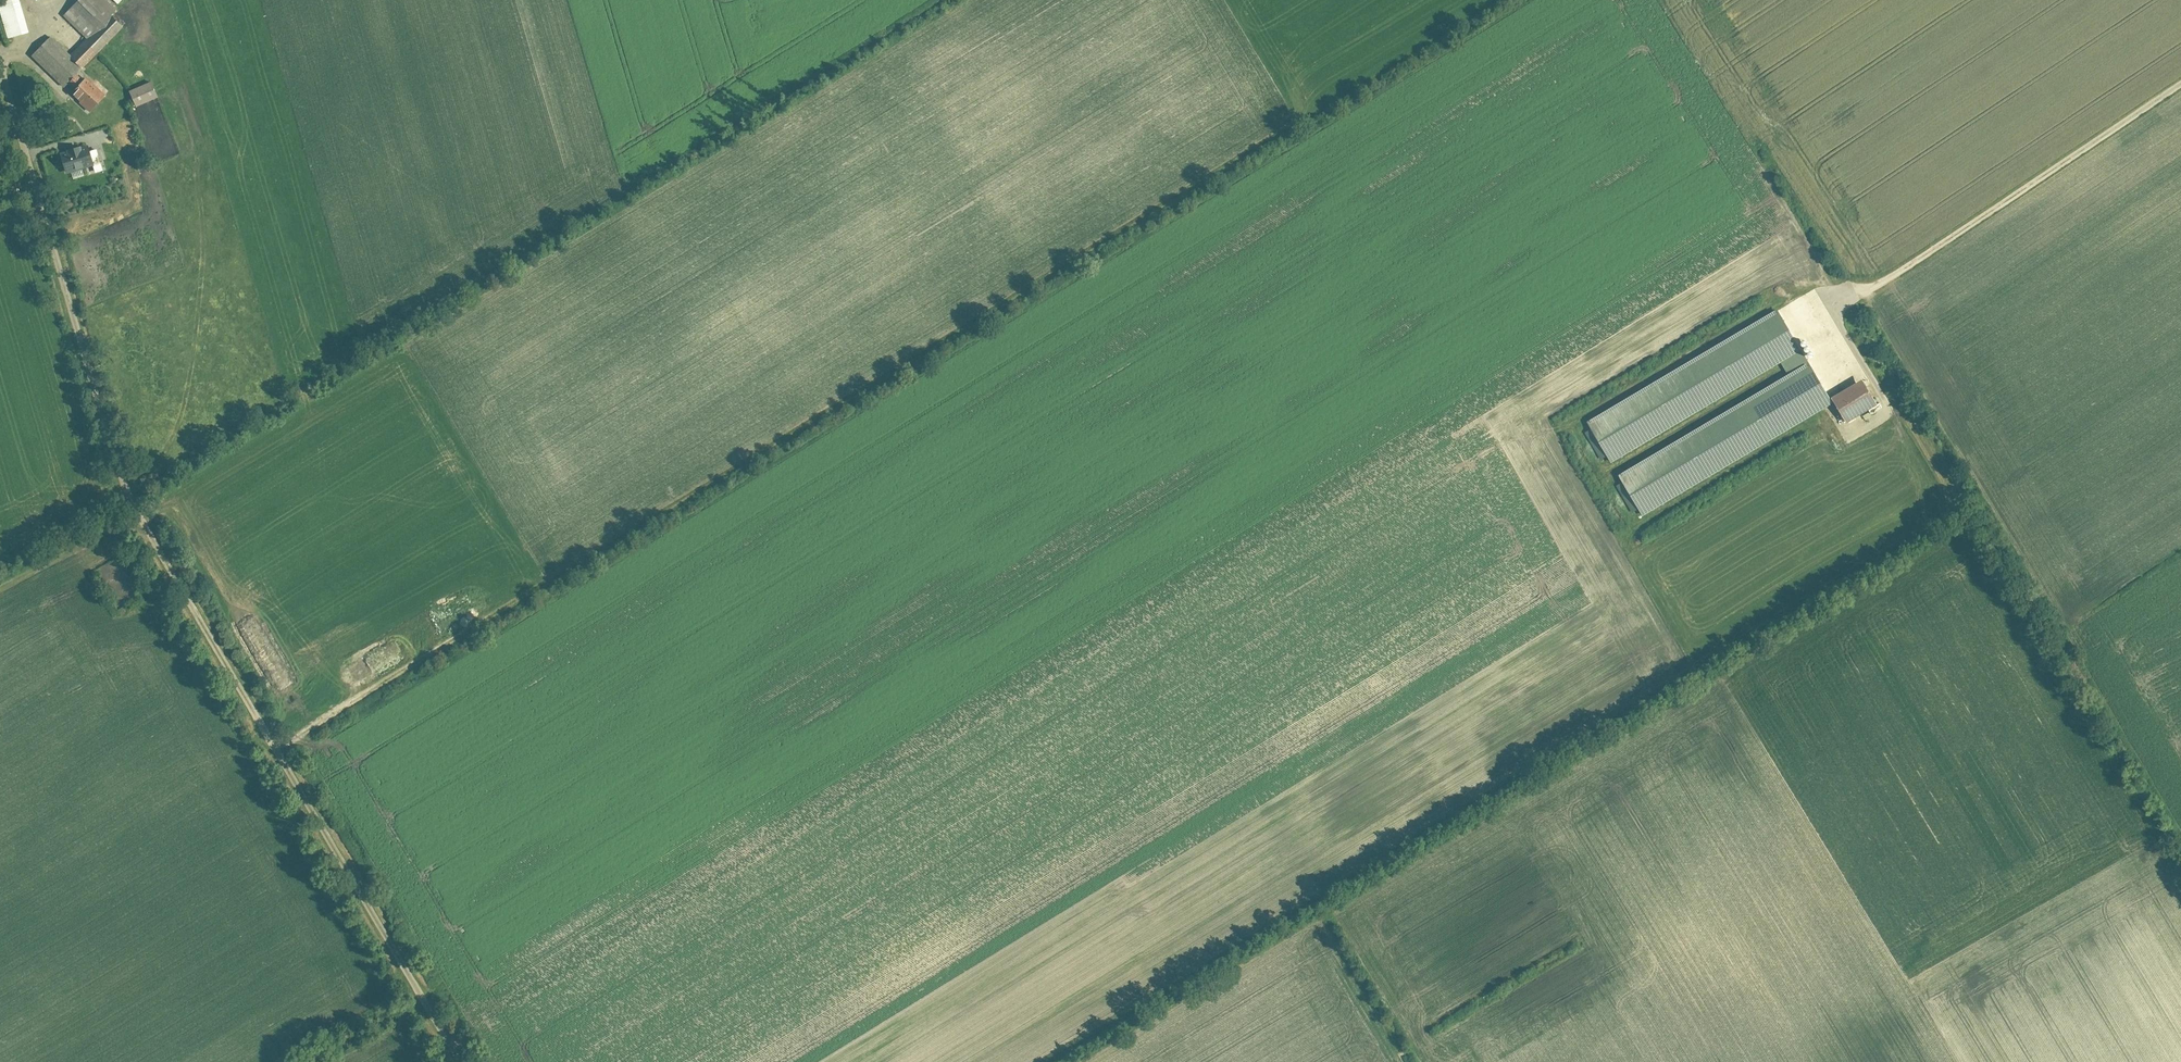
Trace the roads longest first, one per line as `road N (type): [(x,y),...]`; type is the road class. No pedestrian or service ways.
road 1 (residential): [(462,1061),(140,516),(0,59)]
road 2 (track): [(0,590),(140,516)]

